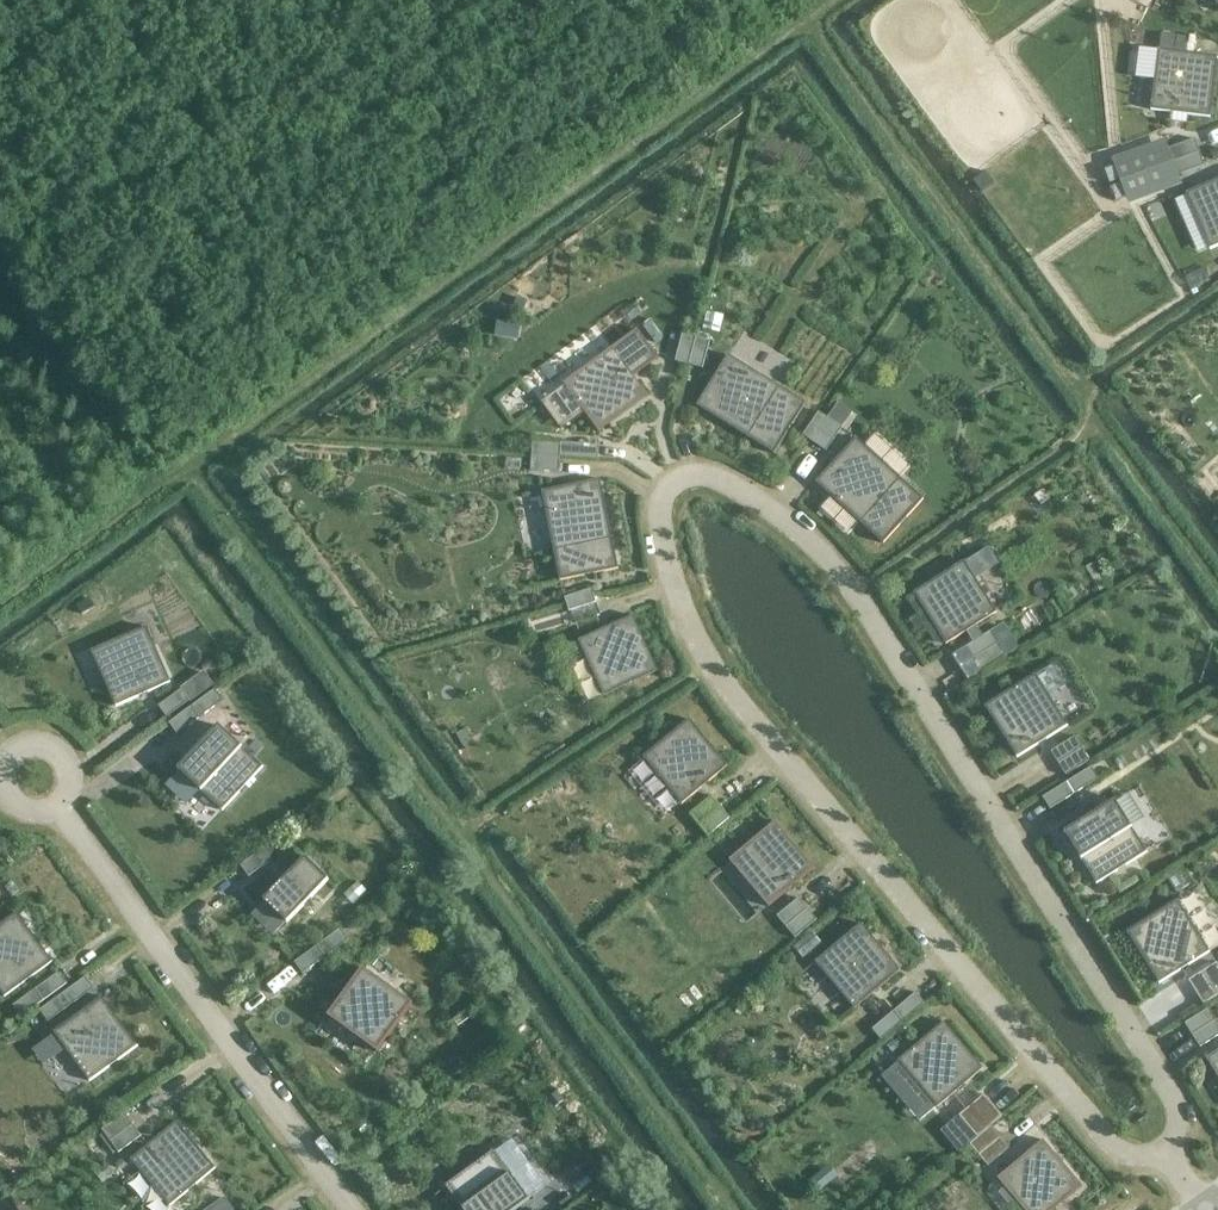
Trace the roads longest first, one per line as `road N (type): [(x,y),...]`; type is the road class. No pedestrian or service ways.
road 1 (residential): [(1161,1150),(1167,1100),(864,602),(757,502),(700,480),(678,487),(666,501),(666,551),(722,678),(1111,1141),(1137,1152)]
road 2 (residential): [(58,807),(349,1209)]

